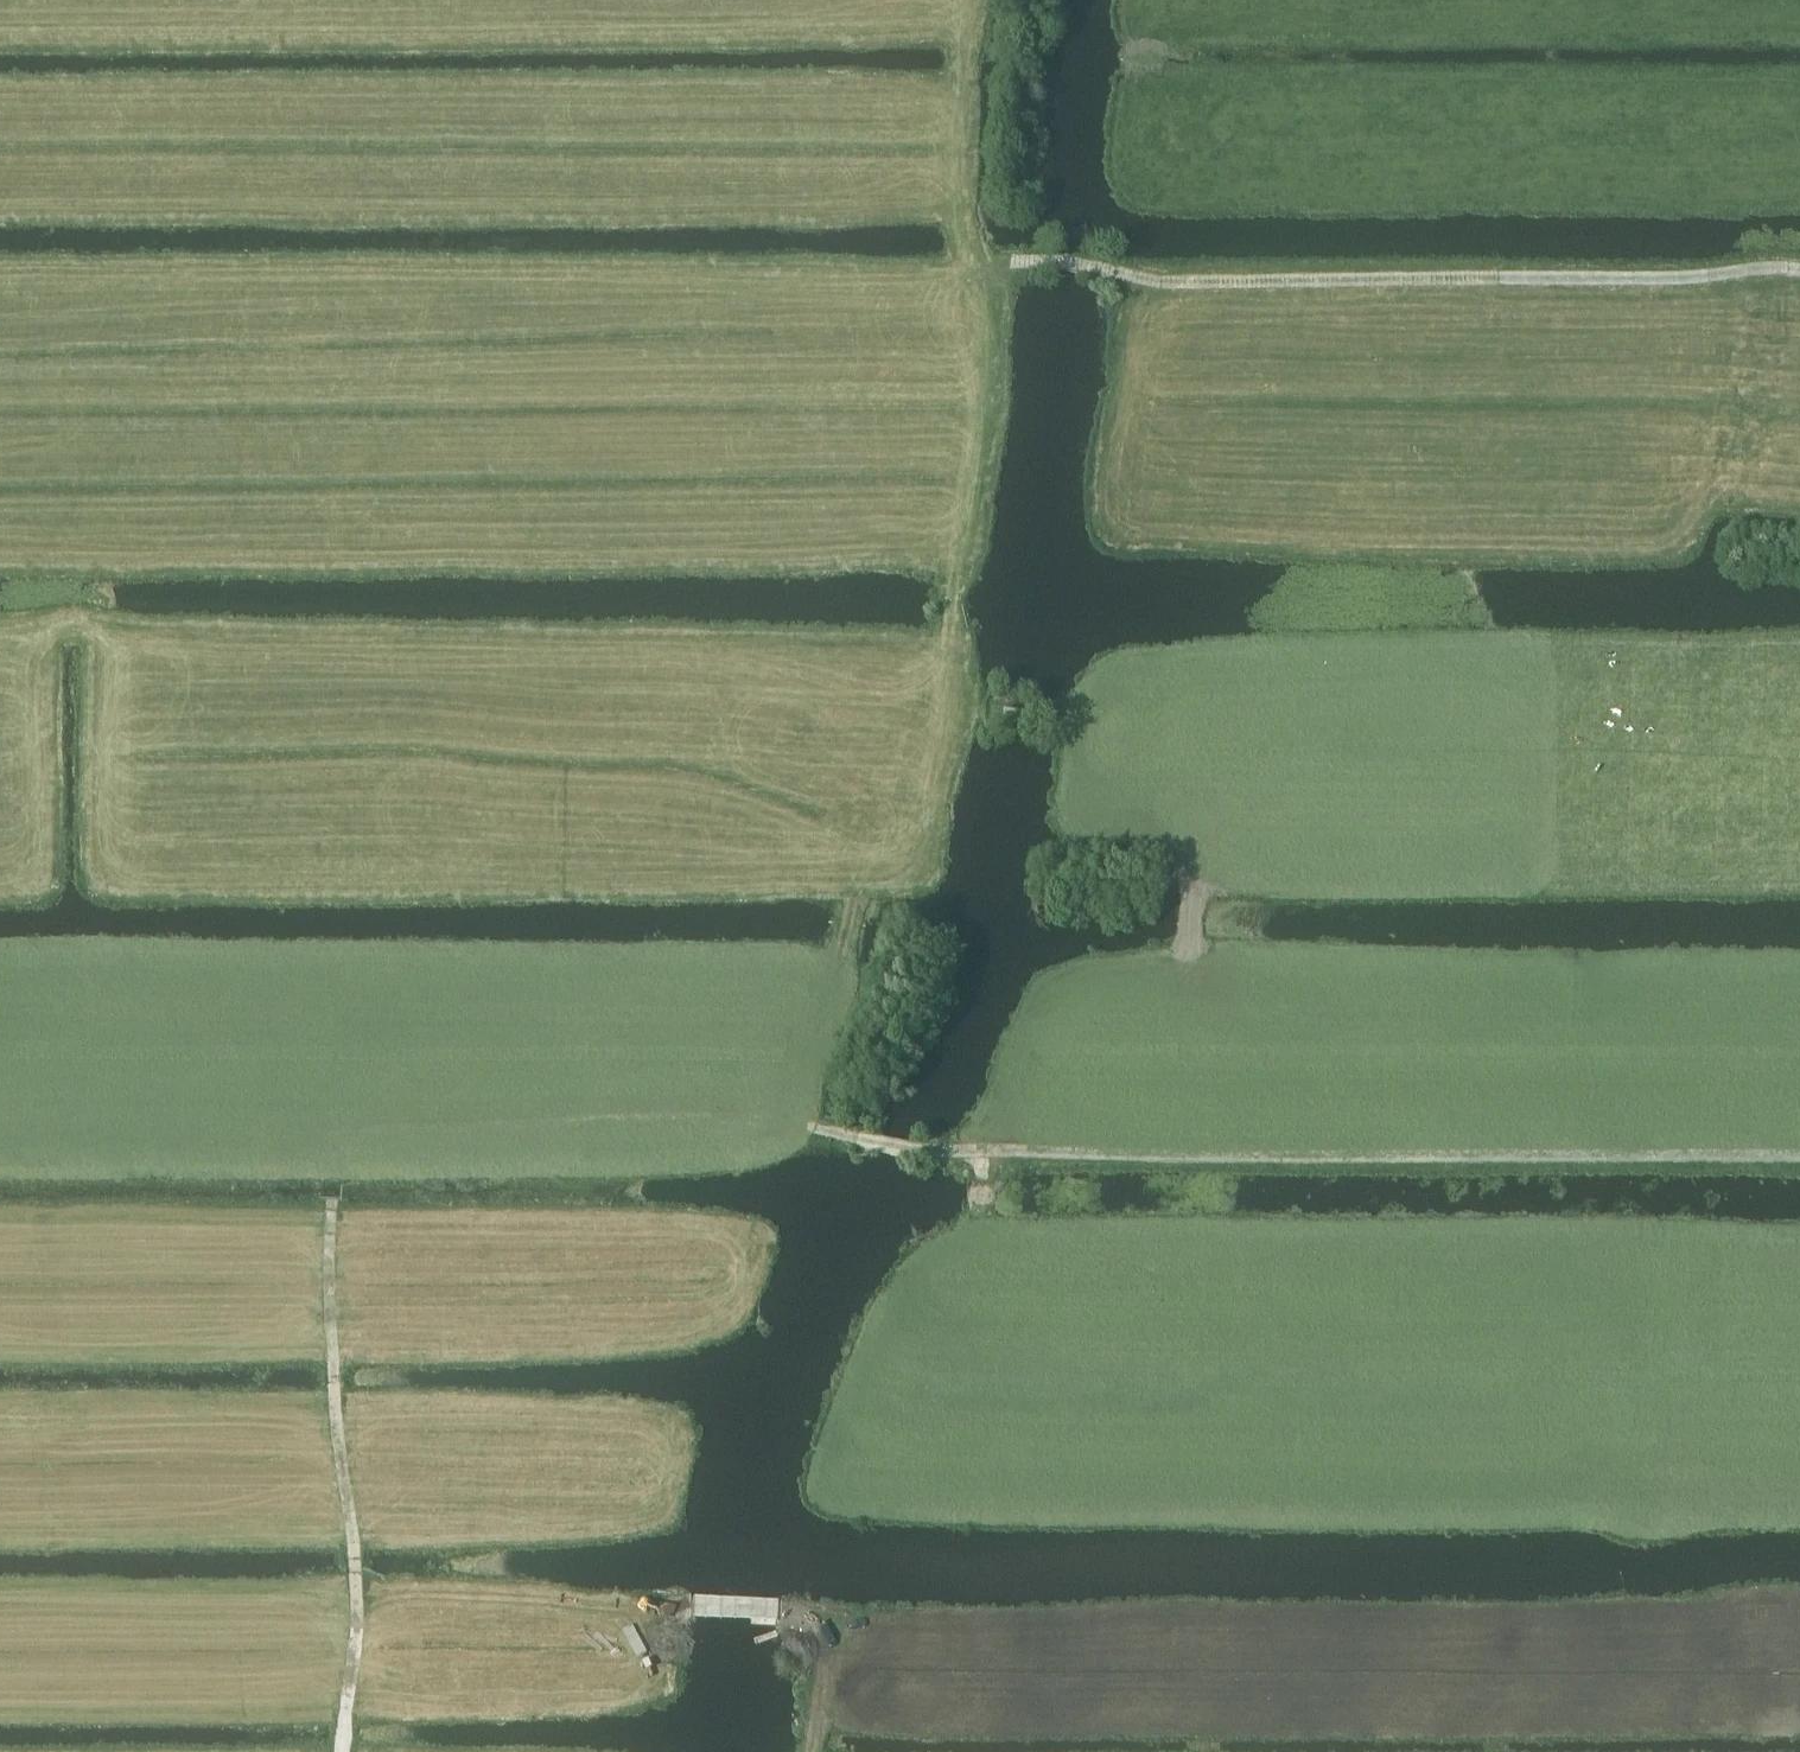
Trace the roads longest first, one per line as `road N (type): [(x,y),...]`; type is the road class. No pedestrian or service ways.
road 1 (track): [(1799,1159),(917,1151),(739,1122),(353,1136),(336,1149),(328,1184),(334,1397),(357,1628),(344,1751)]
road 2 (track): [(1799,277),(1157,285),(1120,276)]

